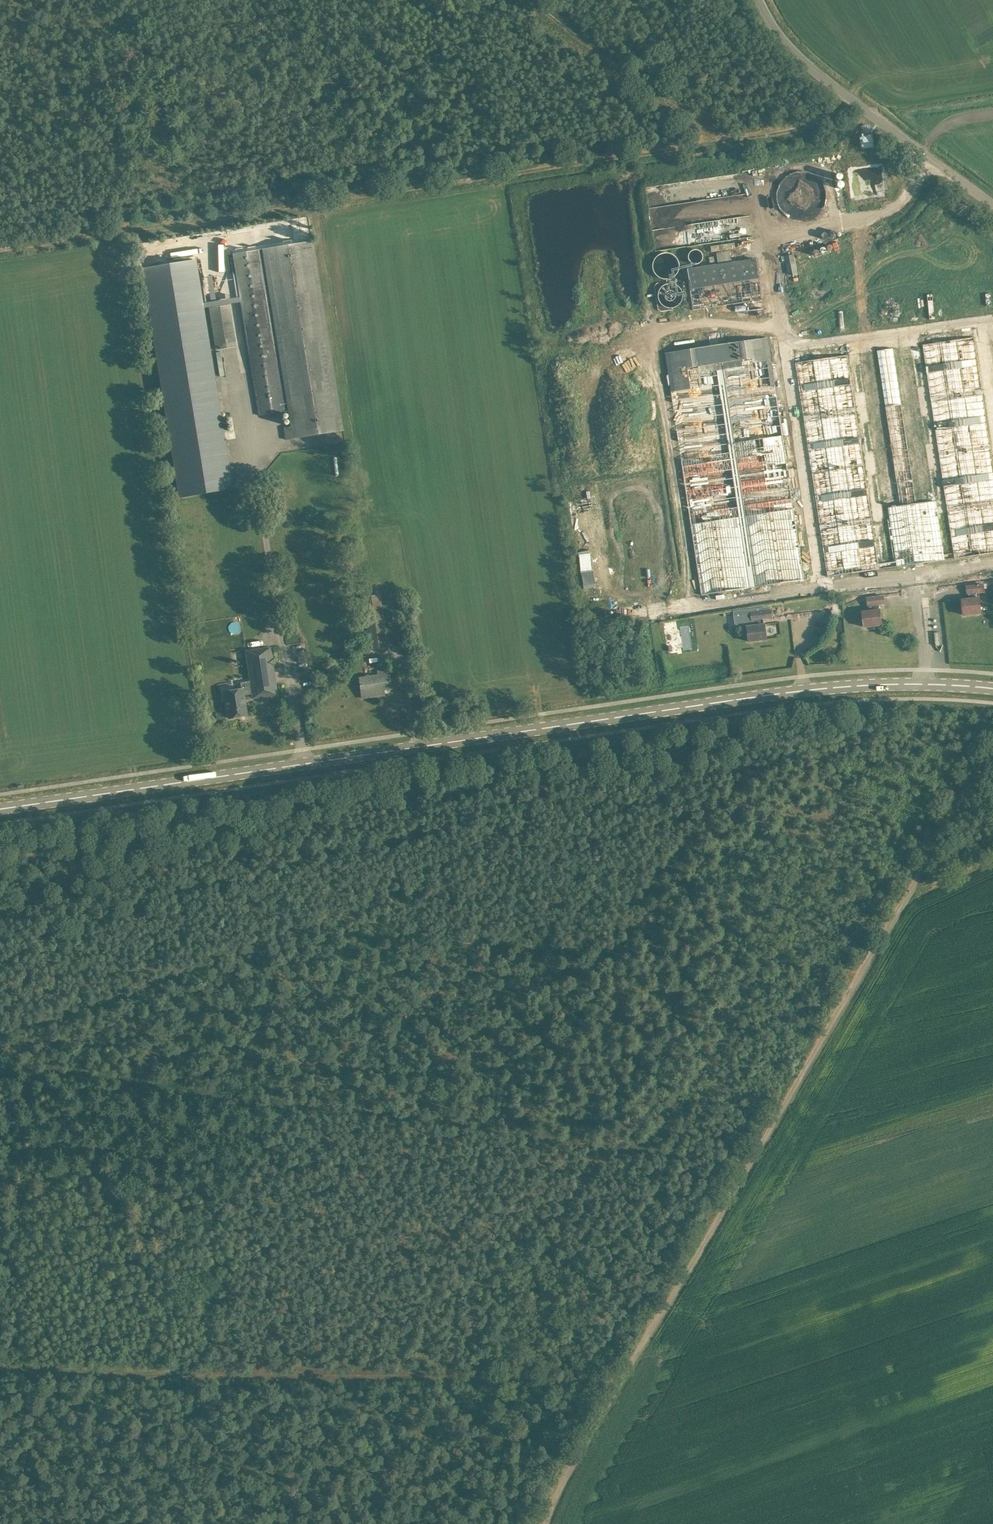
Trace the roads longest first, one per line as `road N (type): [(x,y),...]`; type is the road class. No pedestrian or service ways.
road 1 (secondary): [(0,810),(807,692),(926,682),(992,689)]
road 2 (track): [(541,1523),(550,1491),(616,1379),(0,1369)]
road 3 (track): [(0,1055),(750,1160)]
road 4 (track): [(706,146),(0,254)]
road 5 (track): [(616,1379),(860,971)]
road 6 (unclassified): [(992,205),(798,59),(759,0)]
road 7 (track): [(860,971),(992,743)]
road 8 (track): [(523,0),(706,146)]
road 9 (track): [(852,100),(812,124),(706,146)]

